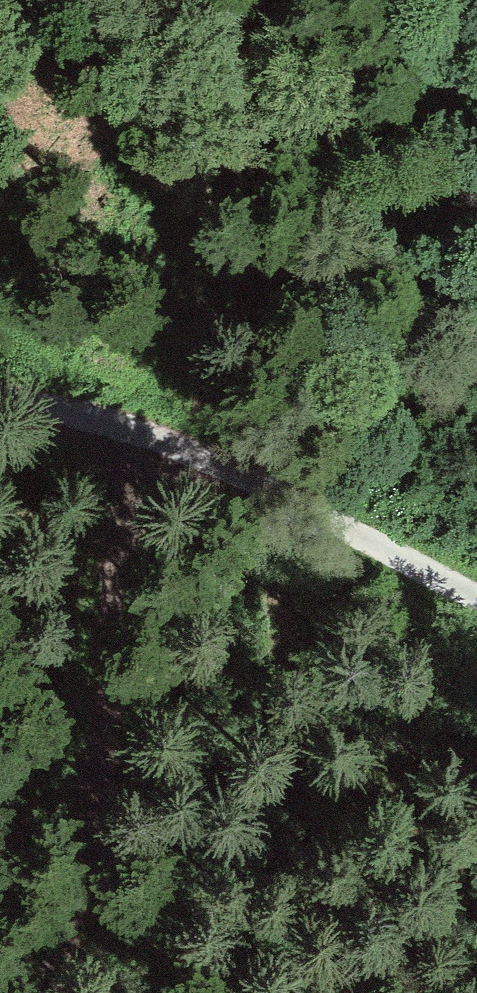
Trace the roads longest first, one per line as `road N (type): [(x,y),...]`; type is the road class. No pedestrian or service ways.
road 1 (track): [(64,992),(143,432),(0,399)]
road 2 (track): [(143,432),(315,509),(476,597)]

